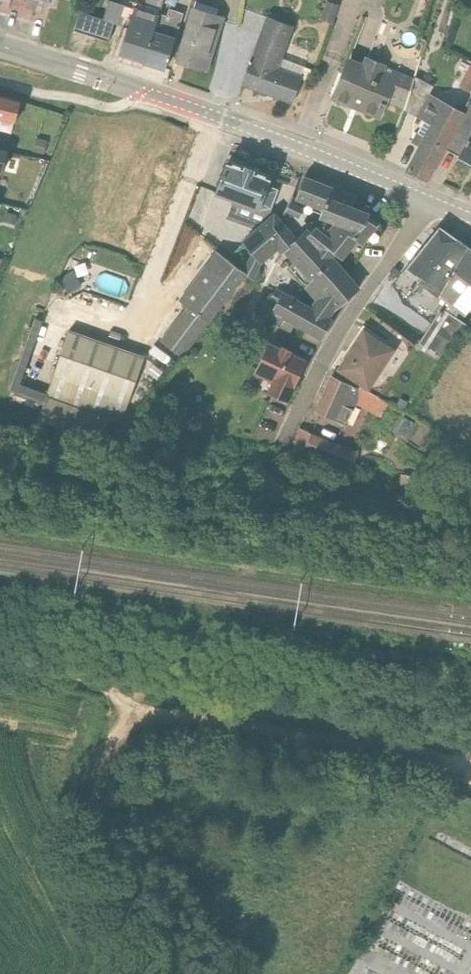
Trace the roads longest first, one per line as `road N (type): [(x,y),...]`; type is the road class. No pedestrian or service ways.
road 1 (tertiary): [(0,76),(229,150),(433,231)]
road 2 (track): [(137,756),(193,753),(447,796)]
road 3 (residential): [(286,466),(356,338),(433,231)]
road 4 (track): [(148,973),(96,846),(106,793),(117,770),(137,756)]
road 5 (track): [(0,692),(74,709),(137,756)]

